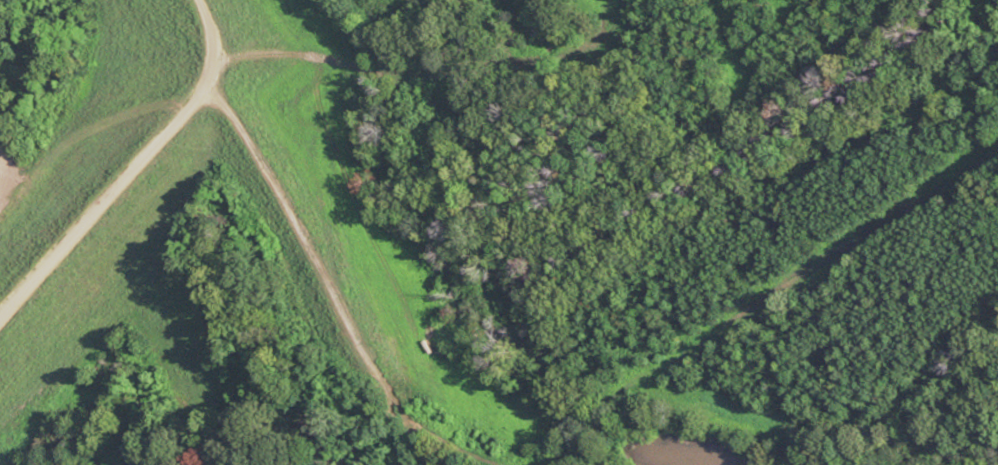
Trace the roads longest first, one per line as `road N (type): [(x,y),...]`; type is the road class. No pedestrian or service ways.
road 1 (residential): [(997,159),(612,392),(592,429),(548,464)]
road 2 (residential): [(513,464),(431,440),(402,422),(232,116),(202,89)]
road 3 (residential): [(213,65),(295,53),(383,75),(437,77),(599,50),(635,0)]
road 4 (residential): [(0,324),(198,98),(213,65),(213,38),(197,0)]

